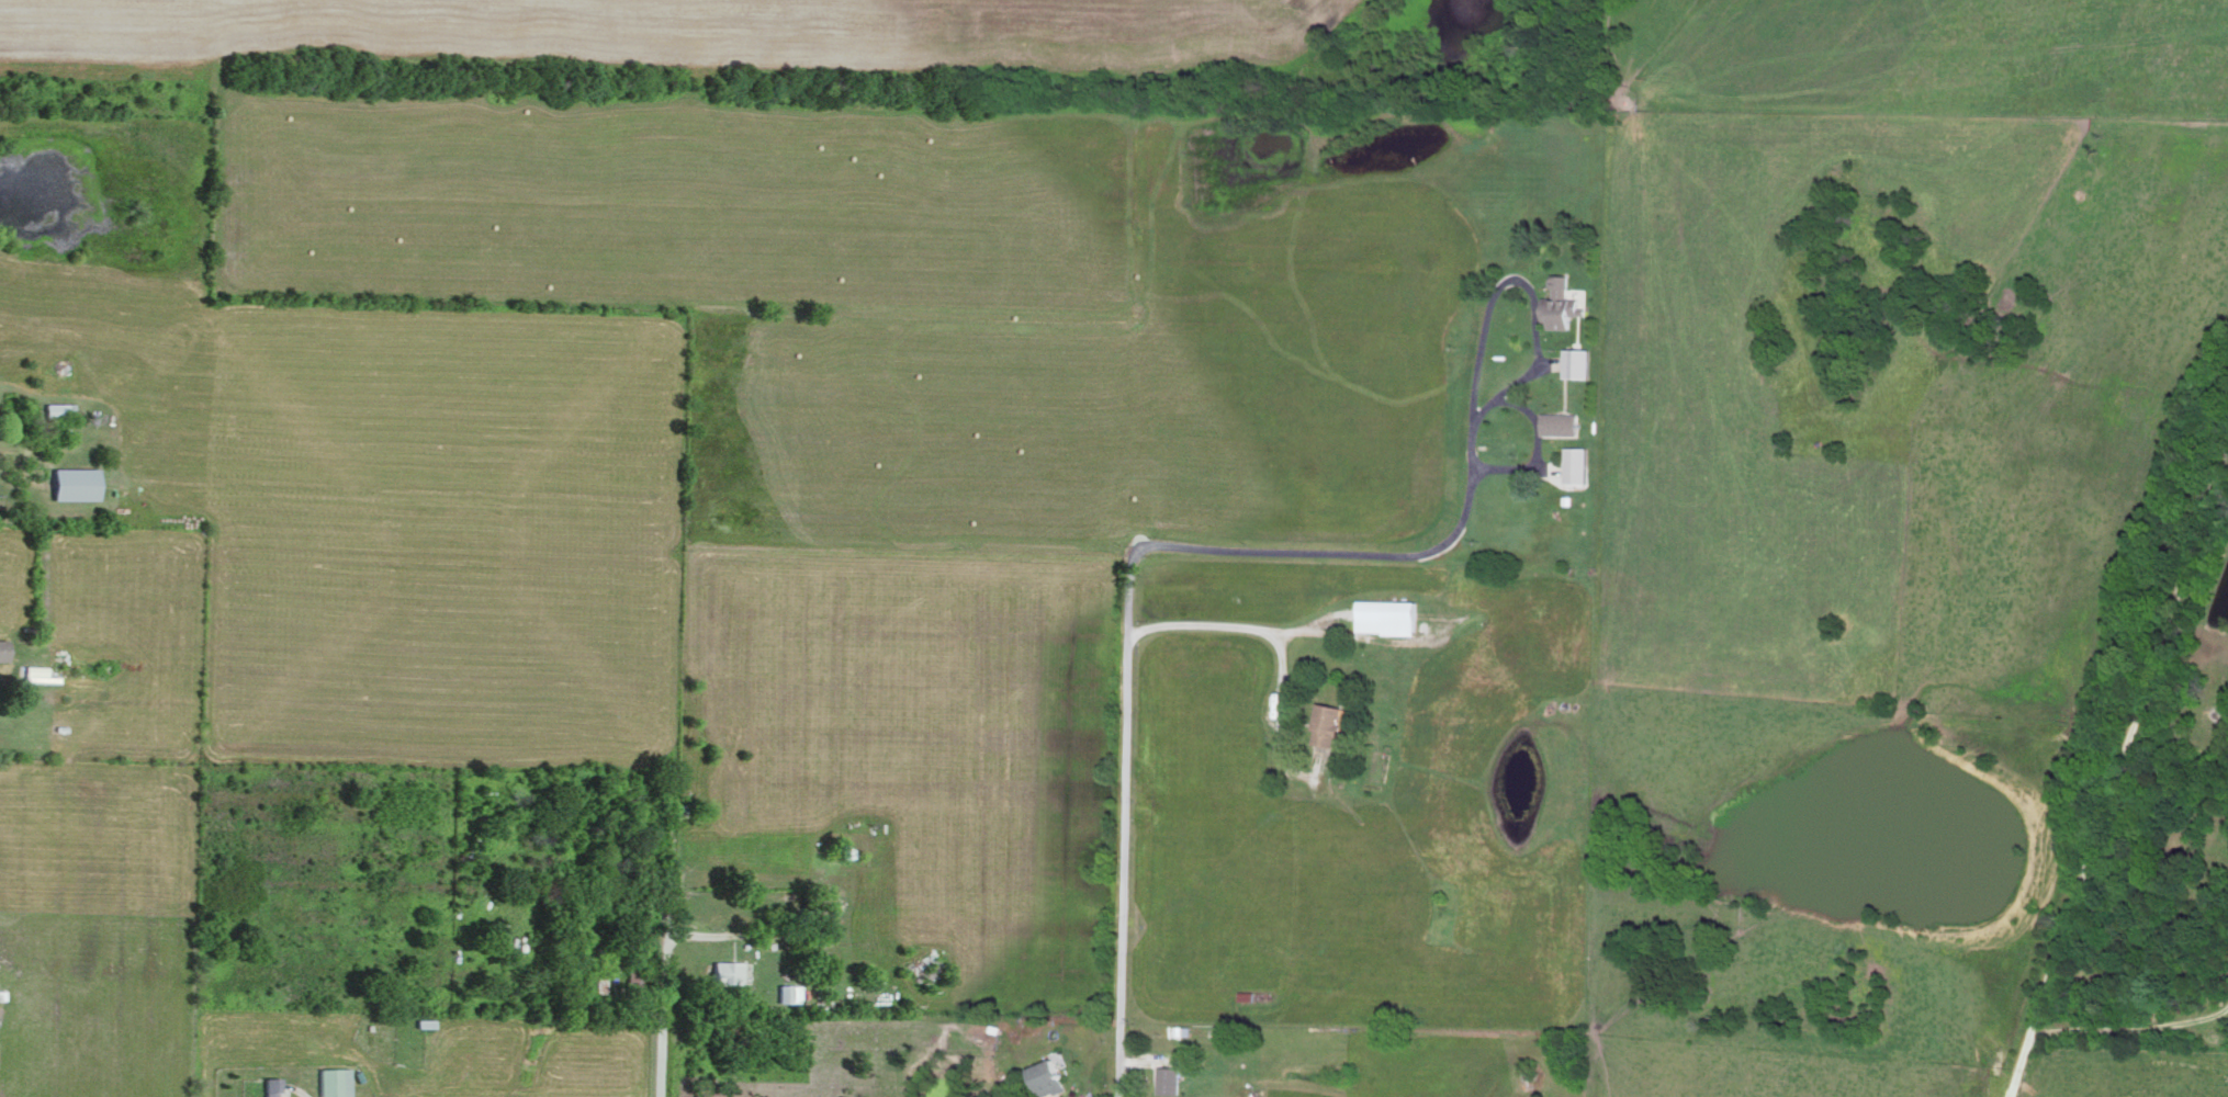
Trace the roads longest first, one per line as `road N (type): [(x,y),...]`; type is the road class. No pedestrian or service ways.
road 1 (residential): [(1119,1096),(1129,563),(1148,545),(1414,557),(1431,551),(1460,524),(1467,502),(1473,425)]
road 2 (residential): [(658,1096),(662,920)]

